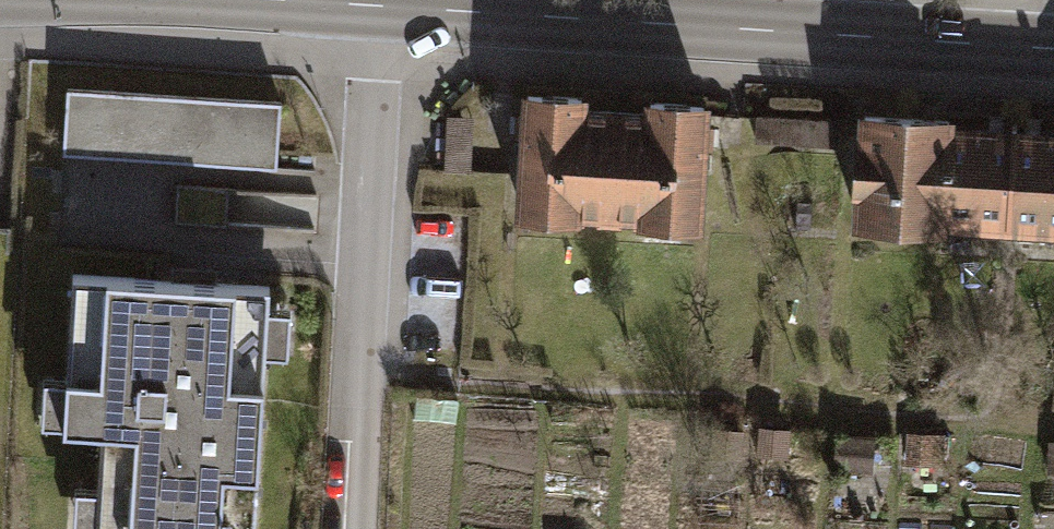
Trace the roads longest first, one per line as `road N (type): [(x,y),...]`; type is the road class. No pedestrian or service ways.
road 1 (secondary): [(400,6),(1053,44)]
road 2 (residential): [(368,528),(400,6)]

